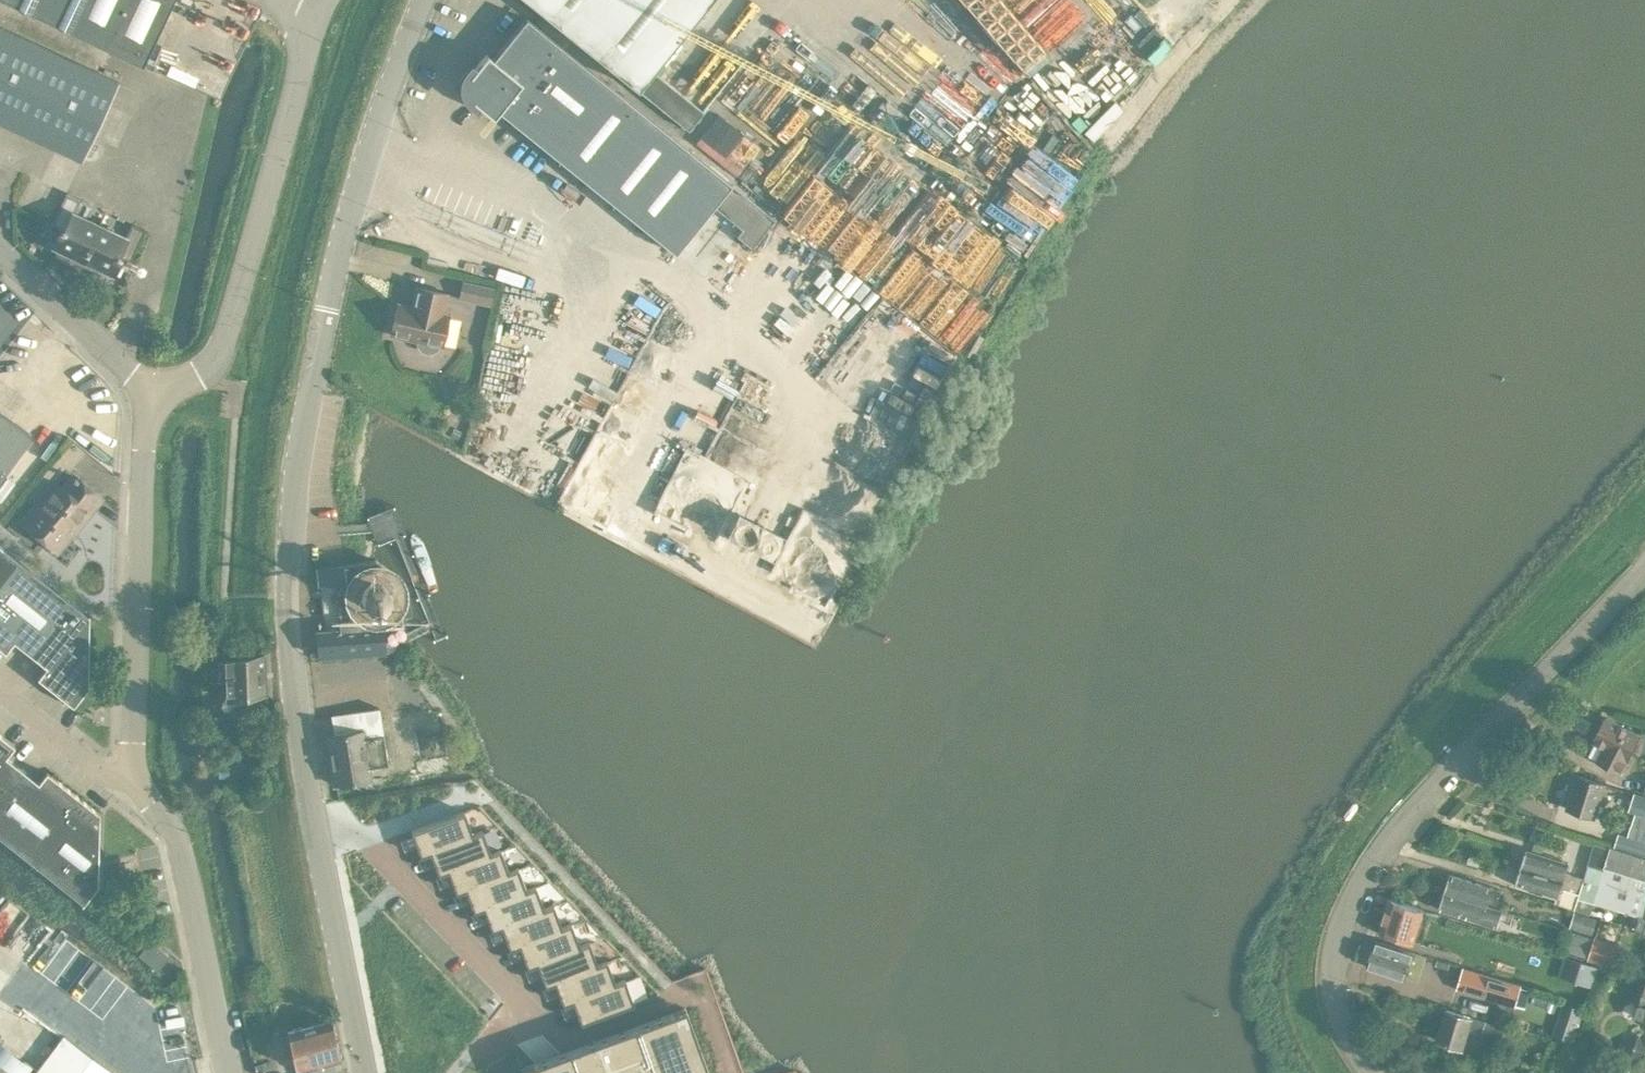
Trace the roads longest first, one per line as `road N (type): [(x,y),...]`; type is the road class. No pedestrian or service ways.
road 1 (unclassified): [(225,1072),(177,837),(128,785),(148,390),(209,365),(226,341),(320,19)]
road 2 (tertiary): [(319,849),(290,692),(287,509),(300,418),(364,166),(427,0)]
road 3 (unclassified): [(1375,1072),(1341,1014),(1331,980),(1331,954),(1360,882),(1420,804),(1644,567)]
road 4 (residential): [(543,1024),(362,836),(319,849)]
road 5 (tertiary): [(363,1072),(319,849)]

